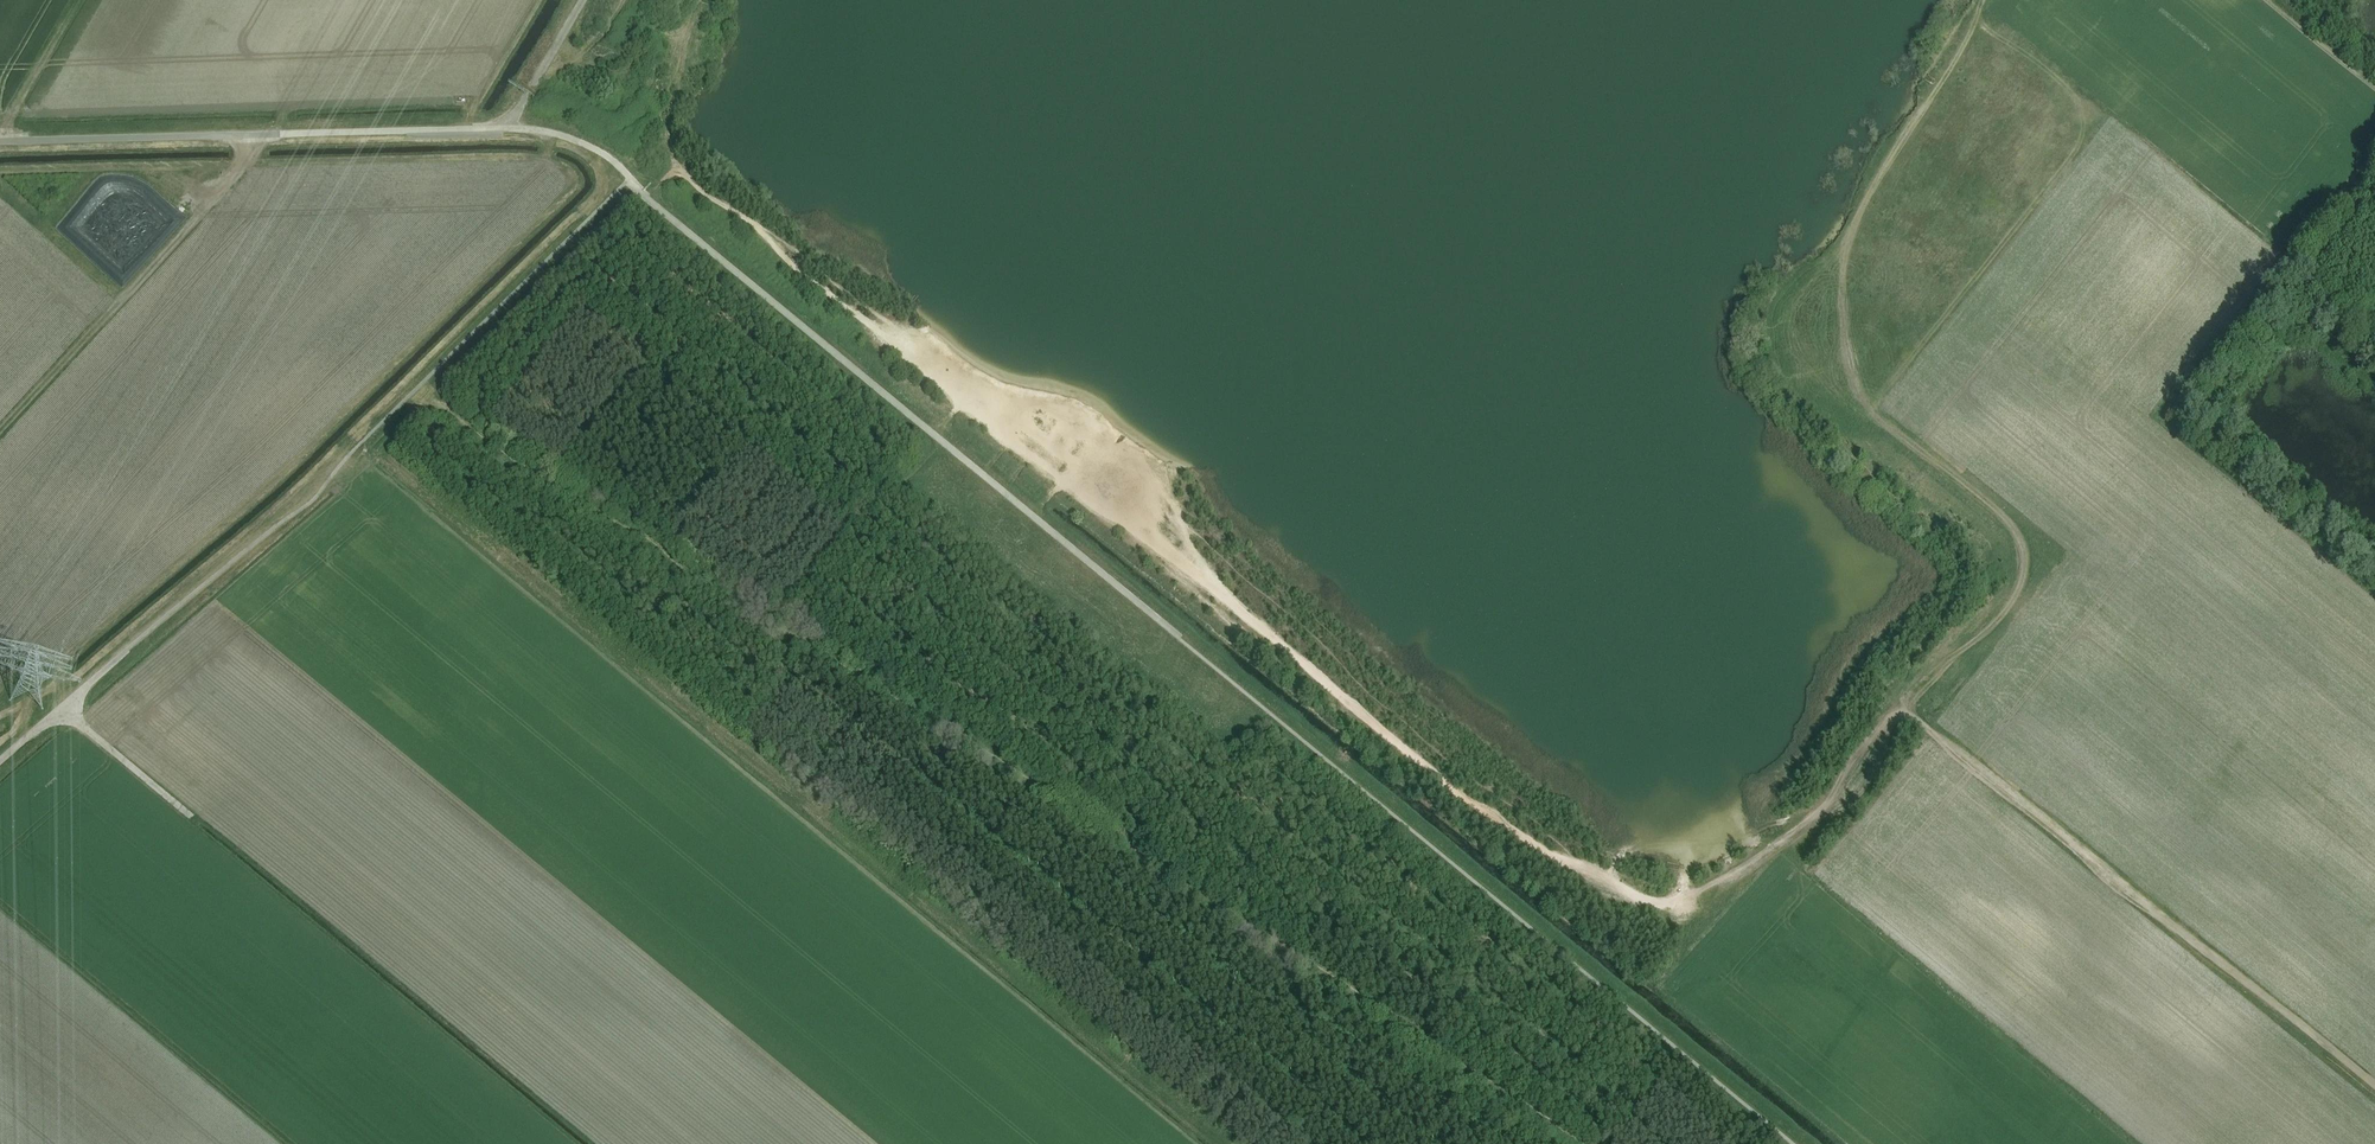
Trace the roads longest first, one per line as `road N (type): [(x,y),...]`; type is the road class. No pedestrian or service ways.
road 1 (track): [(2374,1089),(1918,719),(1896,718),(1829,804),(1793,836),(1689,900),(1660,903),(1597,881),(1452,784),(856,317),(668,155),(653,148),(610,159)]
road 2 (unclassified): [(0,142),(528,129),(607,156),(630,180)]
road 3 (unclassified): [(0,757),(124,653)]

